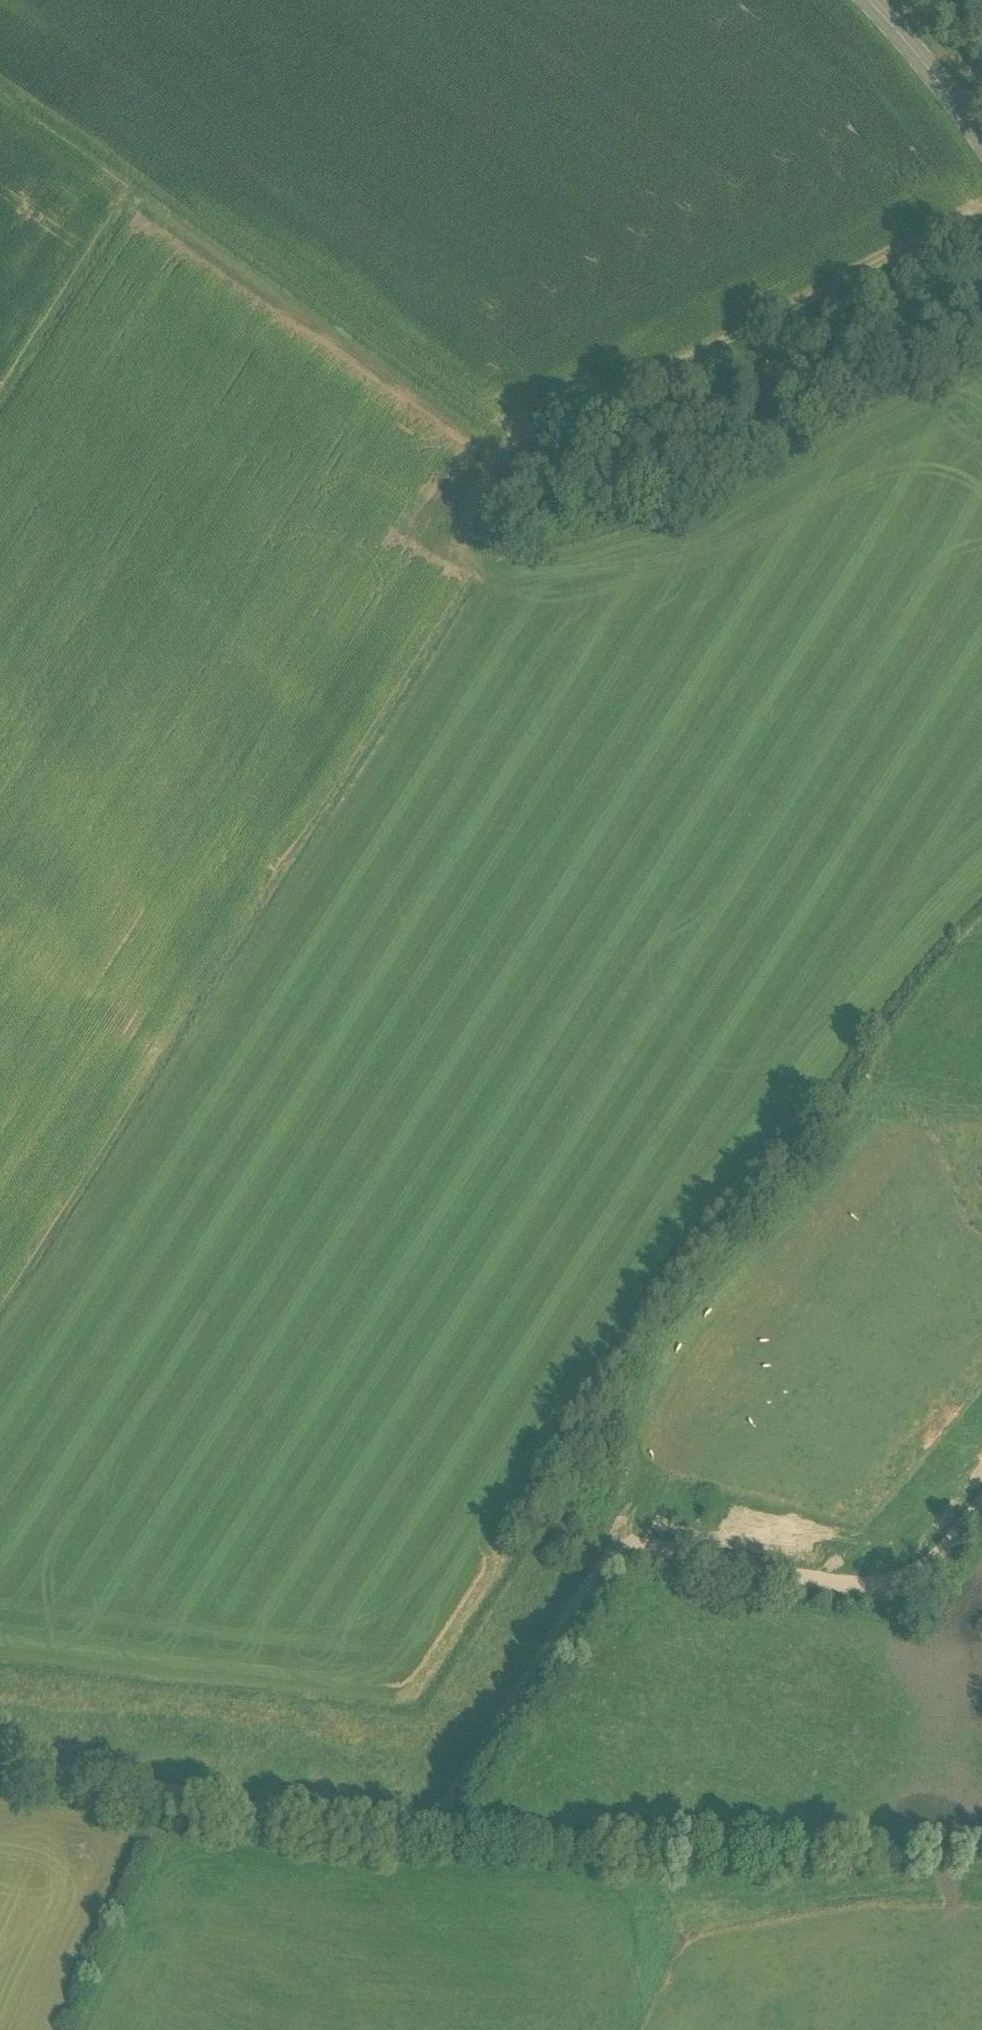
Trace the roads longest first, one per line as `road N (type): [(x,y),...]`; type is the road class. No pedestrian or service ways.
road 1 (secondary): [(981,143),(866,0)]

